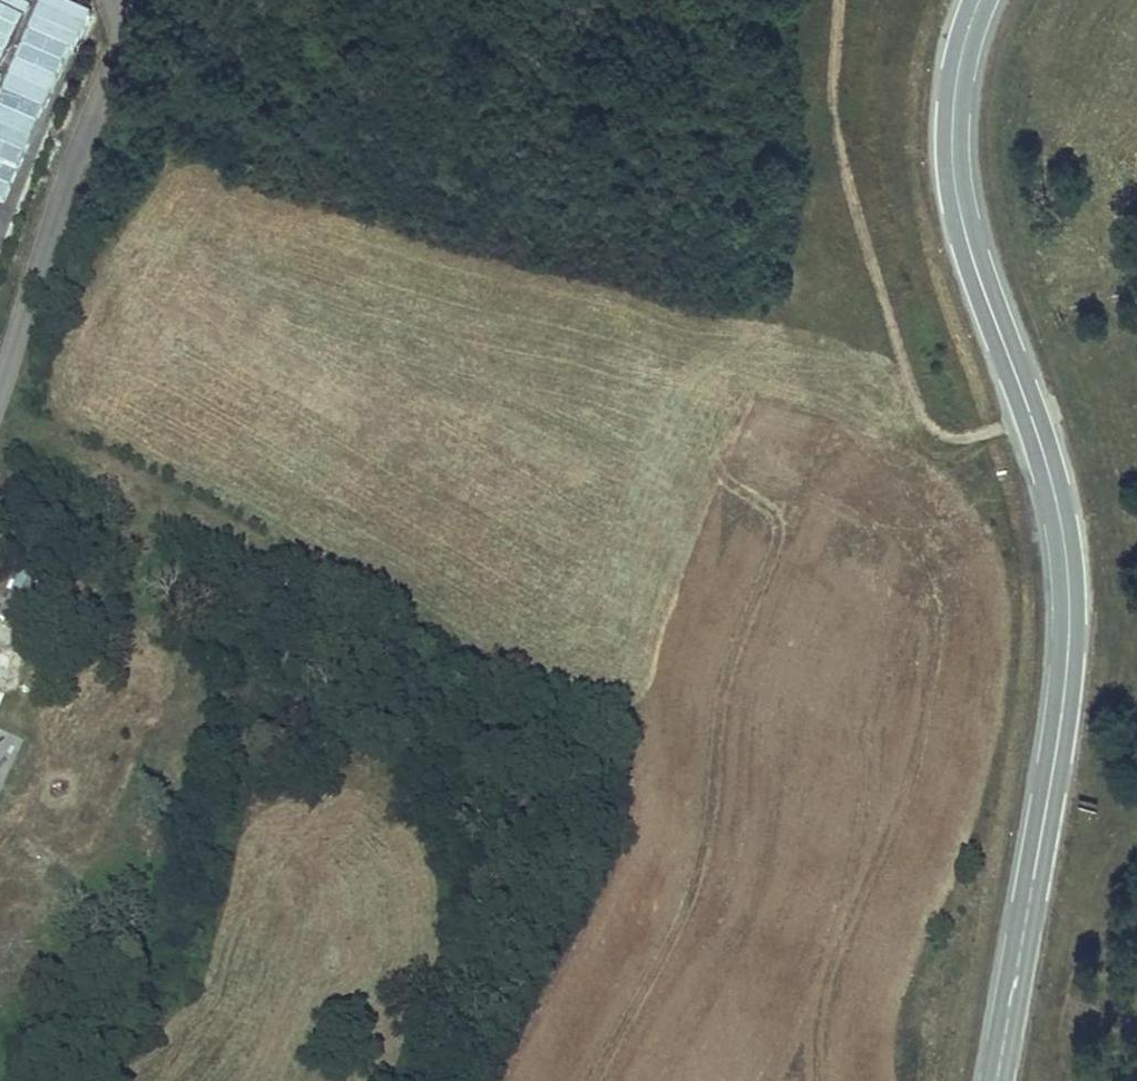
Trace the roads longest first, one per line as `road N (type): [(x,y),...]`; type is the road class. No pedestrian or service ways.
road 1 (tertiary): [(983,0),(962,69),(951,162),(964,232),(1050,482),(1066,614),(1062,684),(992,1080)]

